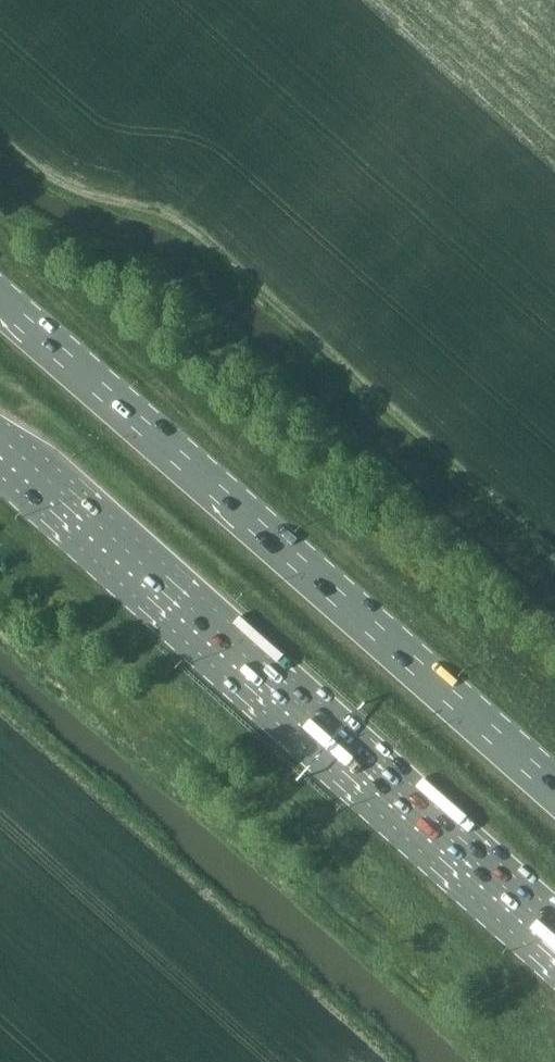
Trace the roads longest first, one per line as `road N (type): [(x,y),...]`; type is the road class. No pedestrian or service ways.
road 1 (primary): [(554,790),(0,297)]
road 2 (primary): [(0,437),(554,924)]

